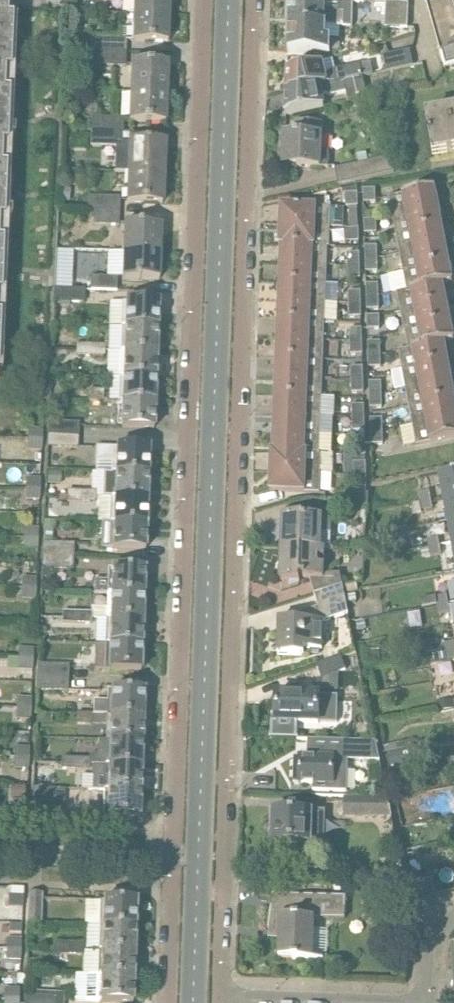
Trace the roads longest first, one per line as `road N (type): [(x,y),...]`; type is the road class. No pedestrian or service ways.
road 1 (tertiary): [(194,1002),(228,0)]
road 2 (residential): [(224,993),(258,0)]
road 3 (residential): [(199,0),(169,861)]
road 4 (residential): [(224,993),(428,1002)]
road 5 (residential): [(169,861),(0,854)]
road 6 (residential): [(169,861),(165,1002)]

